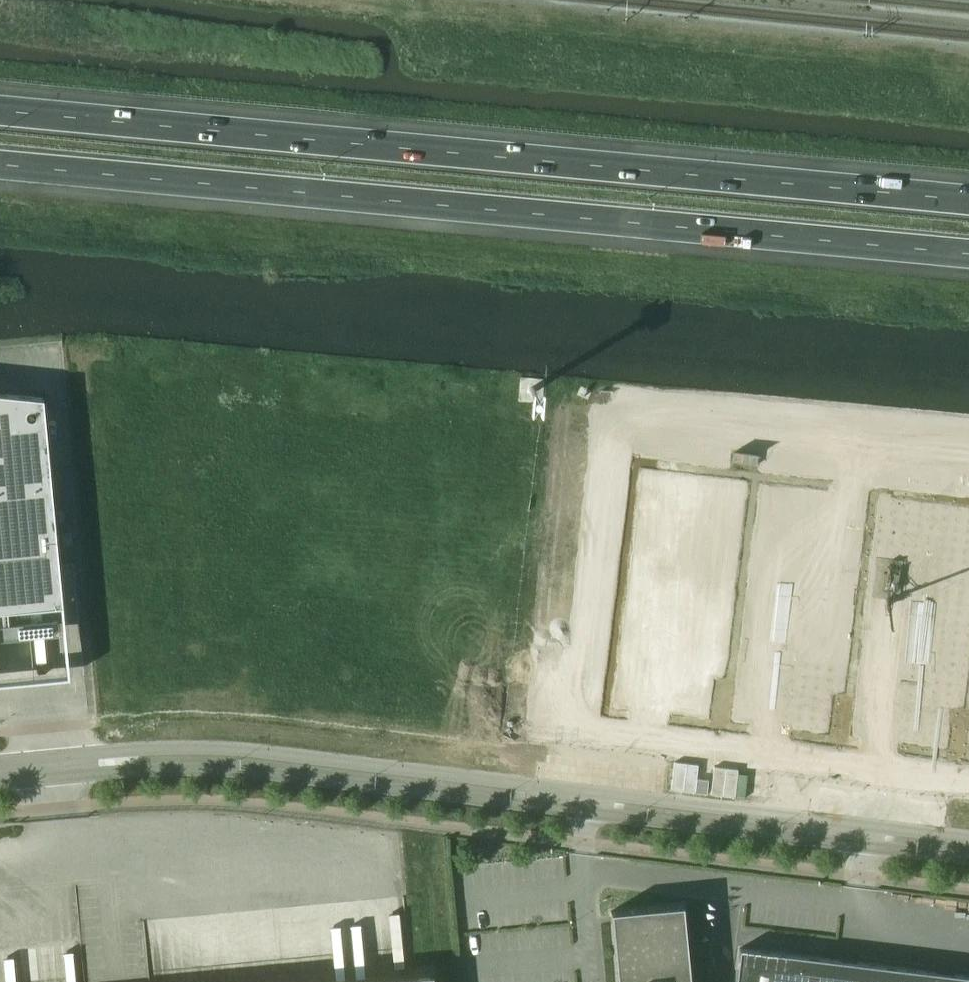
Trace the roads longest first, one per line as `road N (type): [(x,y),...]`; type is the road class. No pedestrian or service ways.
road 1 (motorway): [(0,164),(968,254)]
road 2 (motorway): [(968,200),(0,110)]
road 3 (unclassified): [(591,791),(245,749),(48,757)]
road 4 (unclassified): [(50,777),(211,768),(589,812)]
road 5 (unclassified): [(589,812),(866,846)]
road 6 (unclassified): [(868,825),(591,791)]

